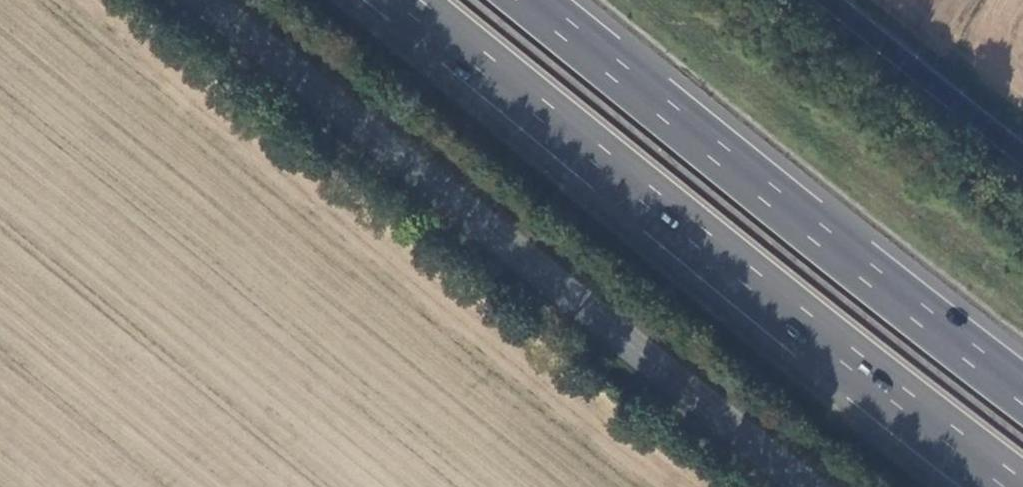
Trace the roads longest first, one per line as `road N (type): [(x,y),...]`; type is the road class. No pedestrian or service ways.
road 1 (tertiary): [(183,0),(810,486)]
road 2 (trunk): [(404,0),(1020,486)]
road 3 (trunk): [(1022,387),(532,0)]

